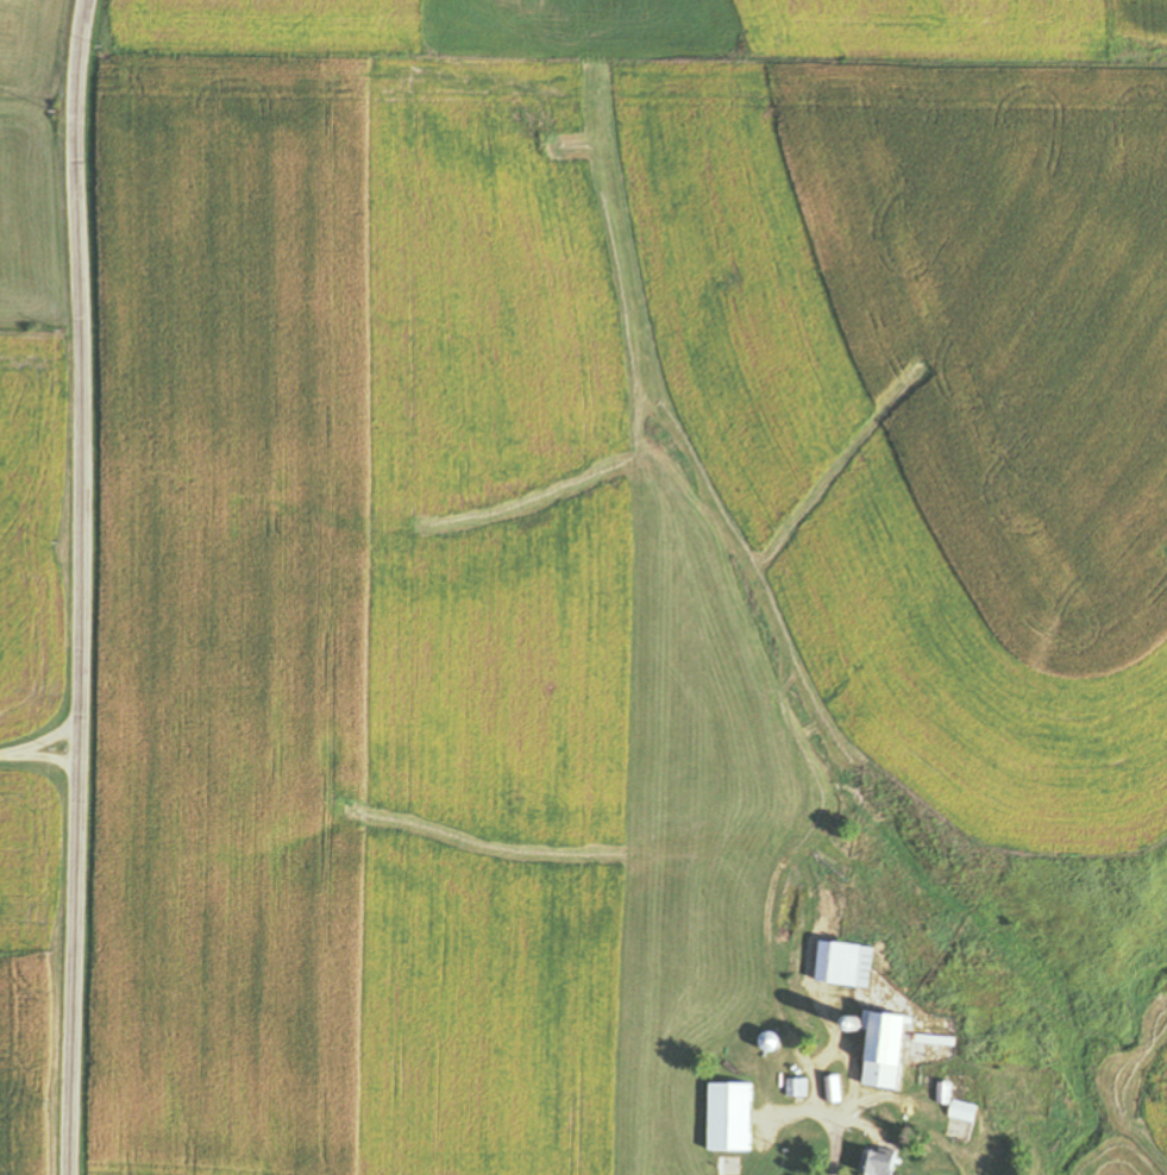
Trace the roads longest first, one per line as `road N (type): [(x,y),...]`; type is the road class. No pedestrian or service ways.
road 1 (residential): [(87,0),(80,48),(73,1174)]

